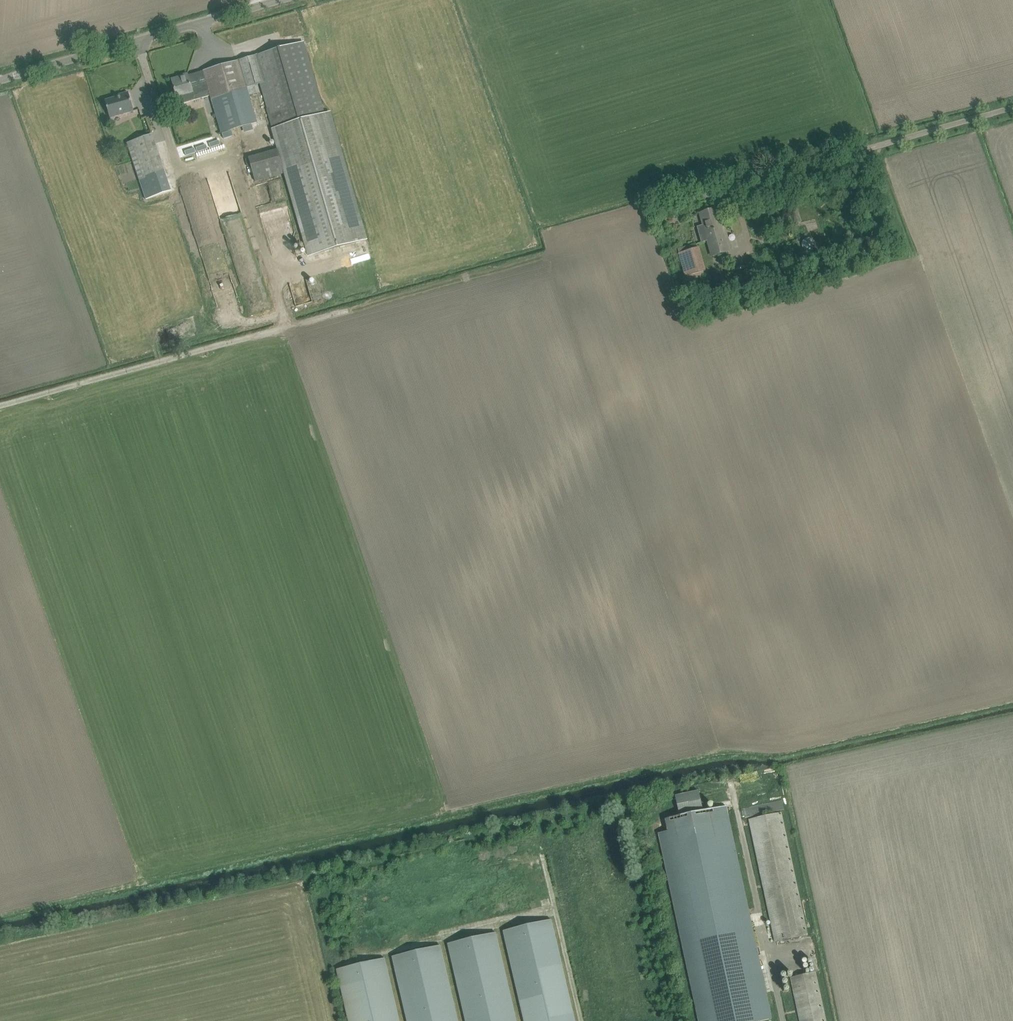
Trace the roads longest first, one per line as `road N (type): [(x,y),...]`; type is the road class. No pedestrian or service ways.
road 1 (track): [(466,280),(0,406)]
road 2 (unclassified): [(0,80),(281,0)]

